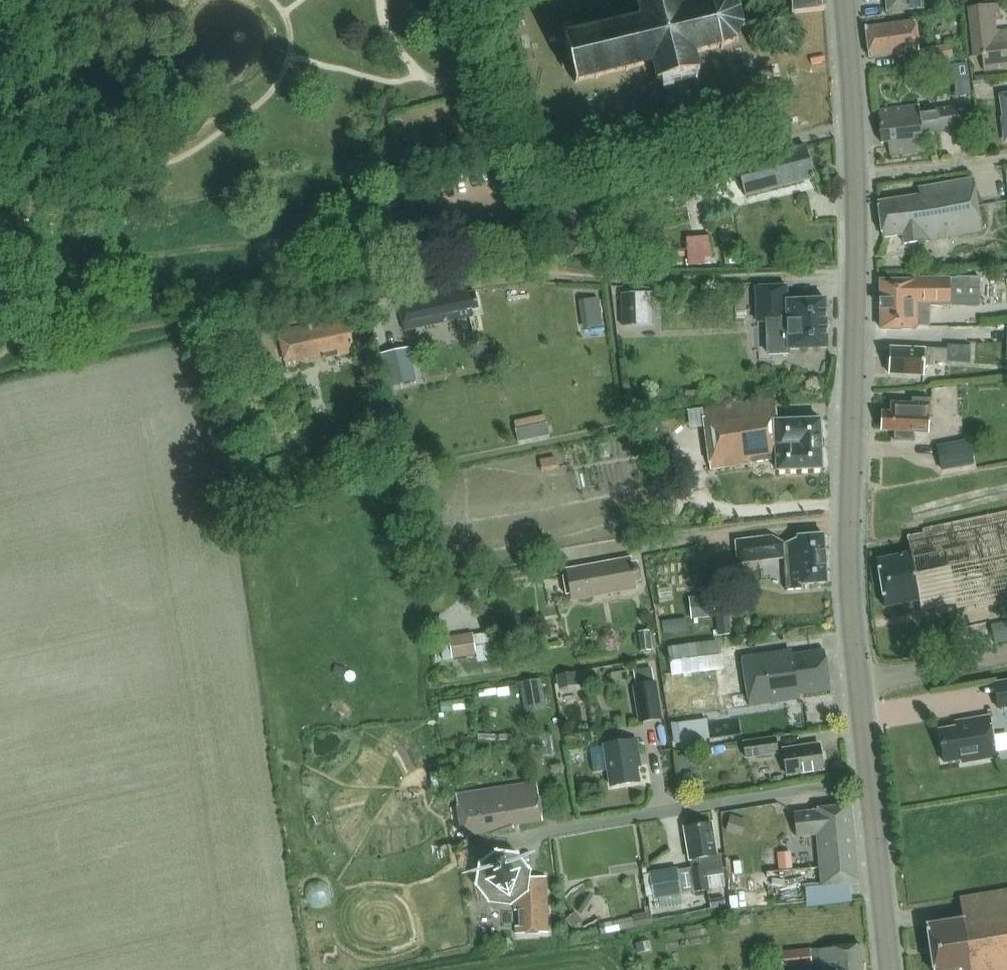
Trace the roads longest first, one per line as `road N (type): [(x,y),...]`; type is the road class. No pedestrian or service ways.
road 1 (tertiary): [(867,783),(847,541),(856,179)]
road 2 (residential): [(854,127),(529,202),(511,182),(456,0)]
road 3 (track): [(333,308),(418,287),(530,274),(857,274)]
road 4 (unclassified): [(565,829),(867,783)]
road 5 (tertiary): [(887,969),(867,783)]
road 6 (residential): [(856,179),(1006,155)]
road 7 (tertiary): [(854,127),(846,0)]

